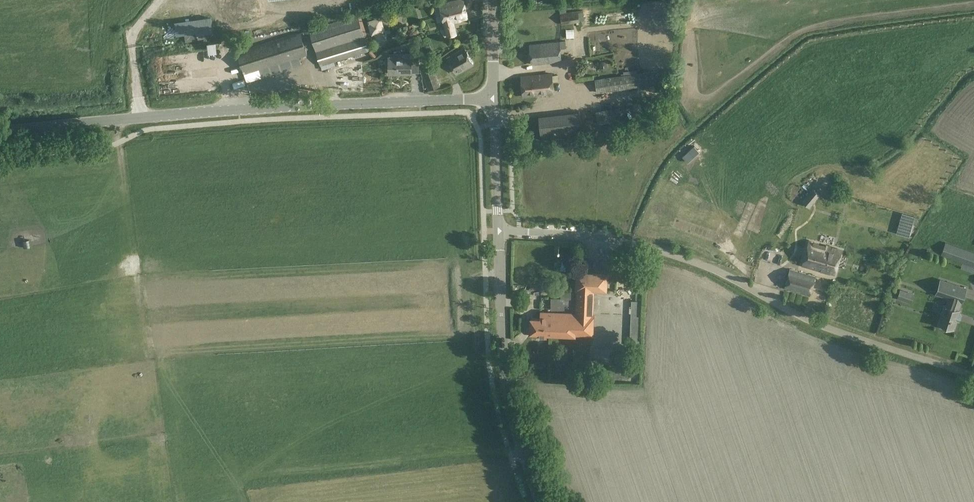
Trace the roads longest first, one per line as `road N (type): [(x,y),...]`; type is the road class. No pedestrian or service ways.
road 1 (unclassified): [(973,375),(814,321),(689,260),(585,235),(499,232)]
road 2 (tertiary): [(0,132),(493,98)]
road 3 (tertiary): [(539,501),(507,395),(499,232)]
road 4 (tertiary): [(499,232),(493,98)]

